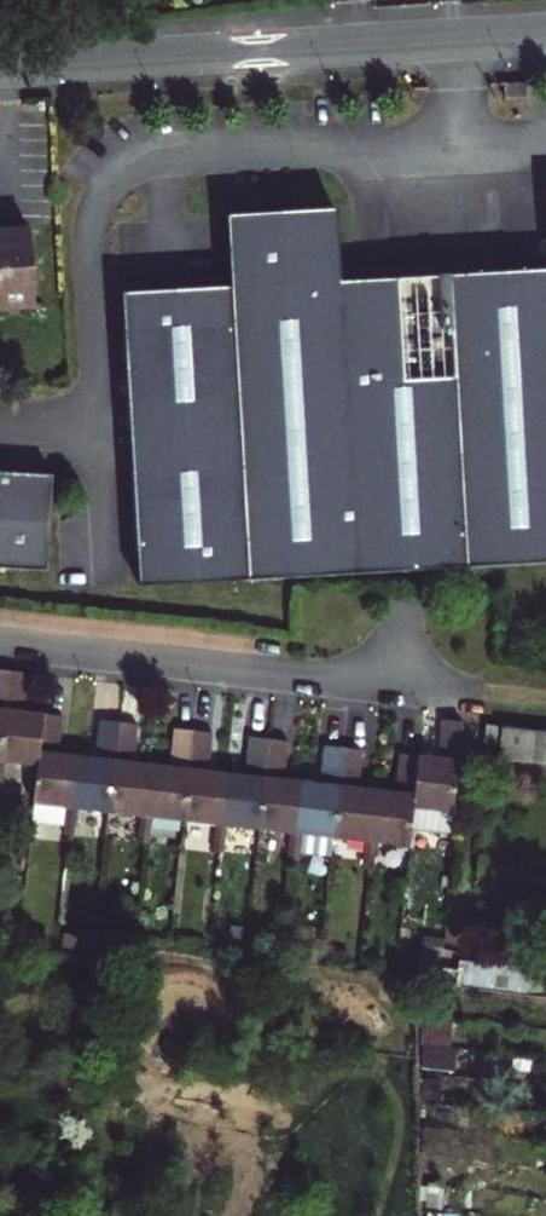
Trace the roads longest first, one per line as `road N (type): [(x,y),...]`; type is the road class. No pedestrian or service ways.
road 1 (residential): [(0,69),(545,37)]
road 2 (residential): [(0,641),(447,694)]

